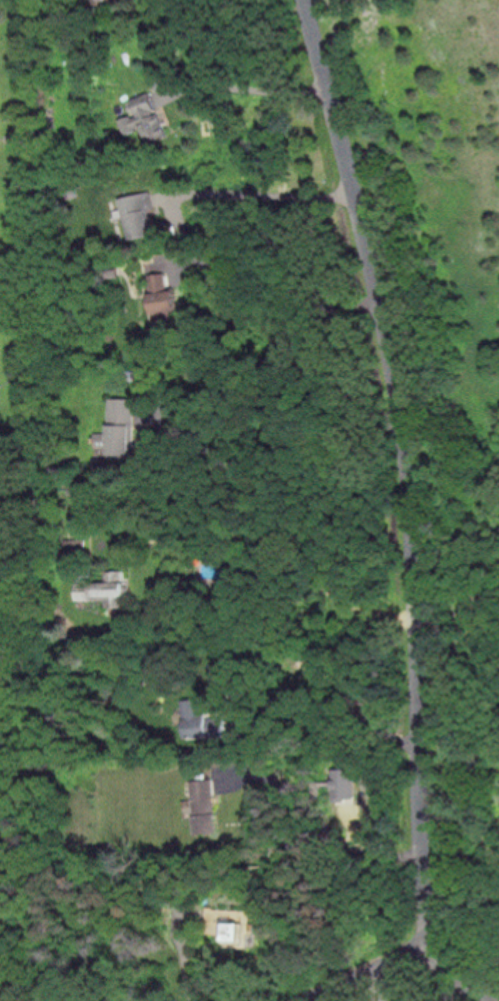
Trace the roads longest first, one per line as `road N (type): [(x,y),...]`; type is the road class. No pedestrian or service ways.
road 1 (residential): [(302,0),(379,315),(401,443),(424,922),(451,979),(480,1000)]
road 2 (residential): [(430,940),(300,1000)]

